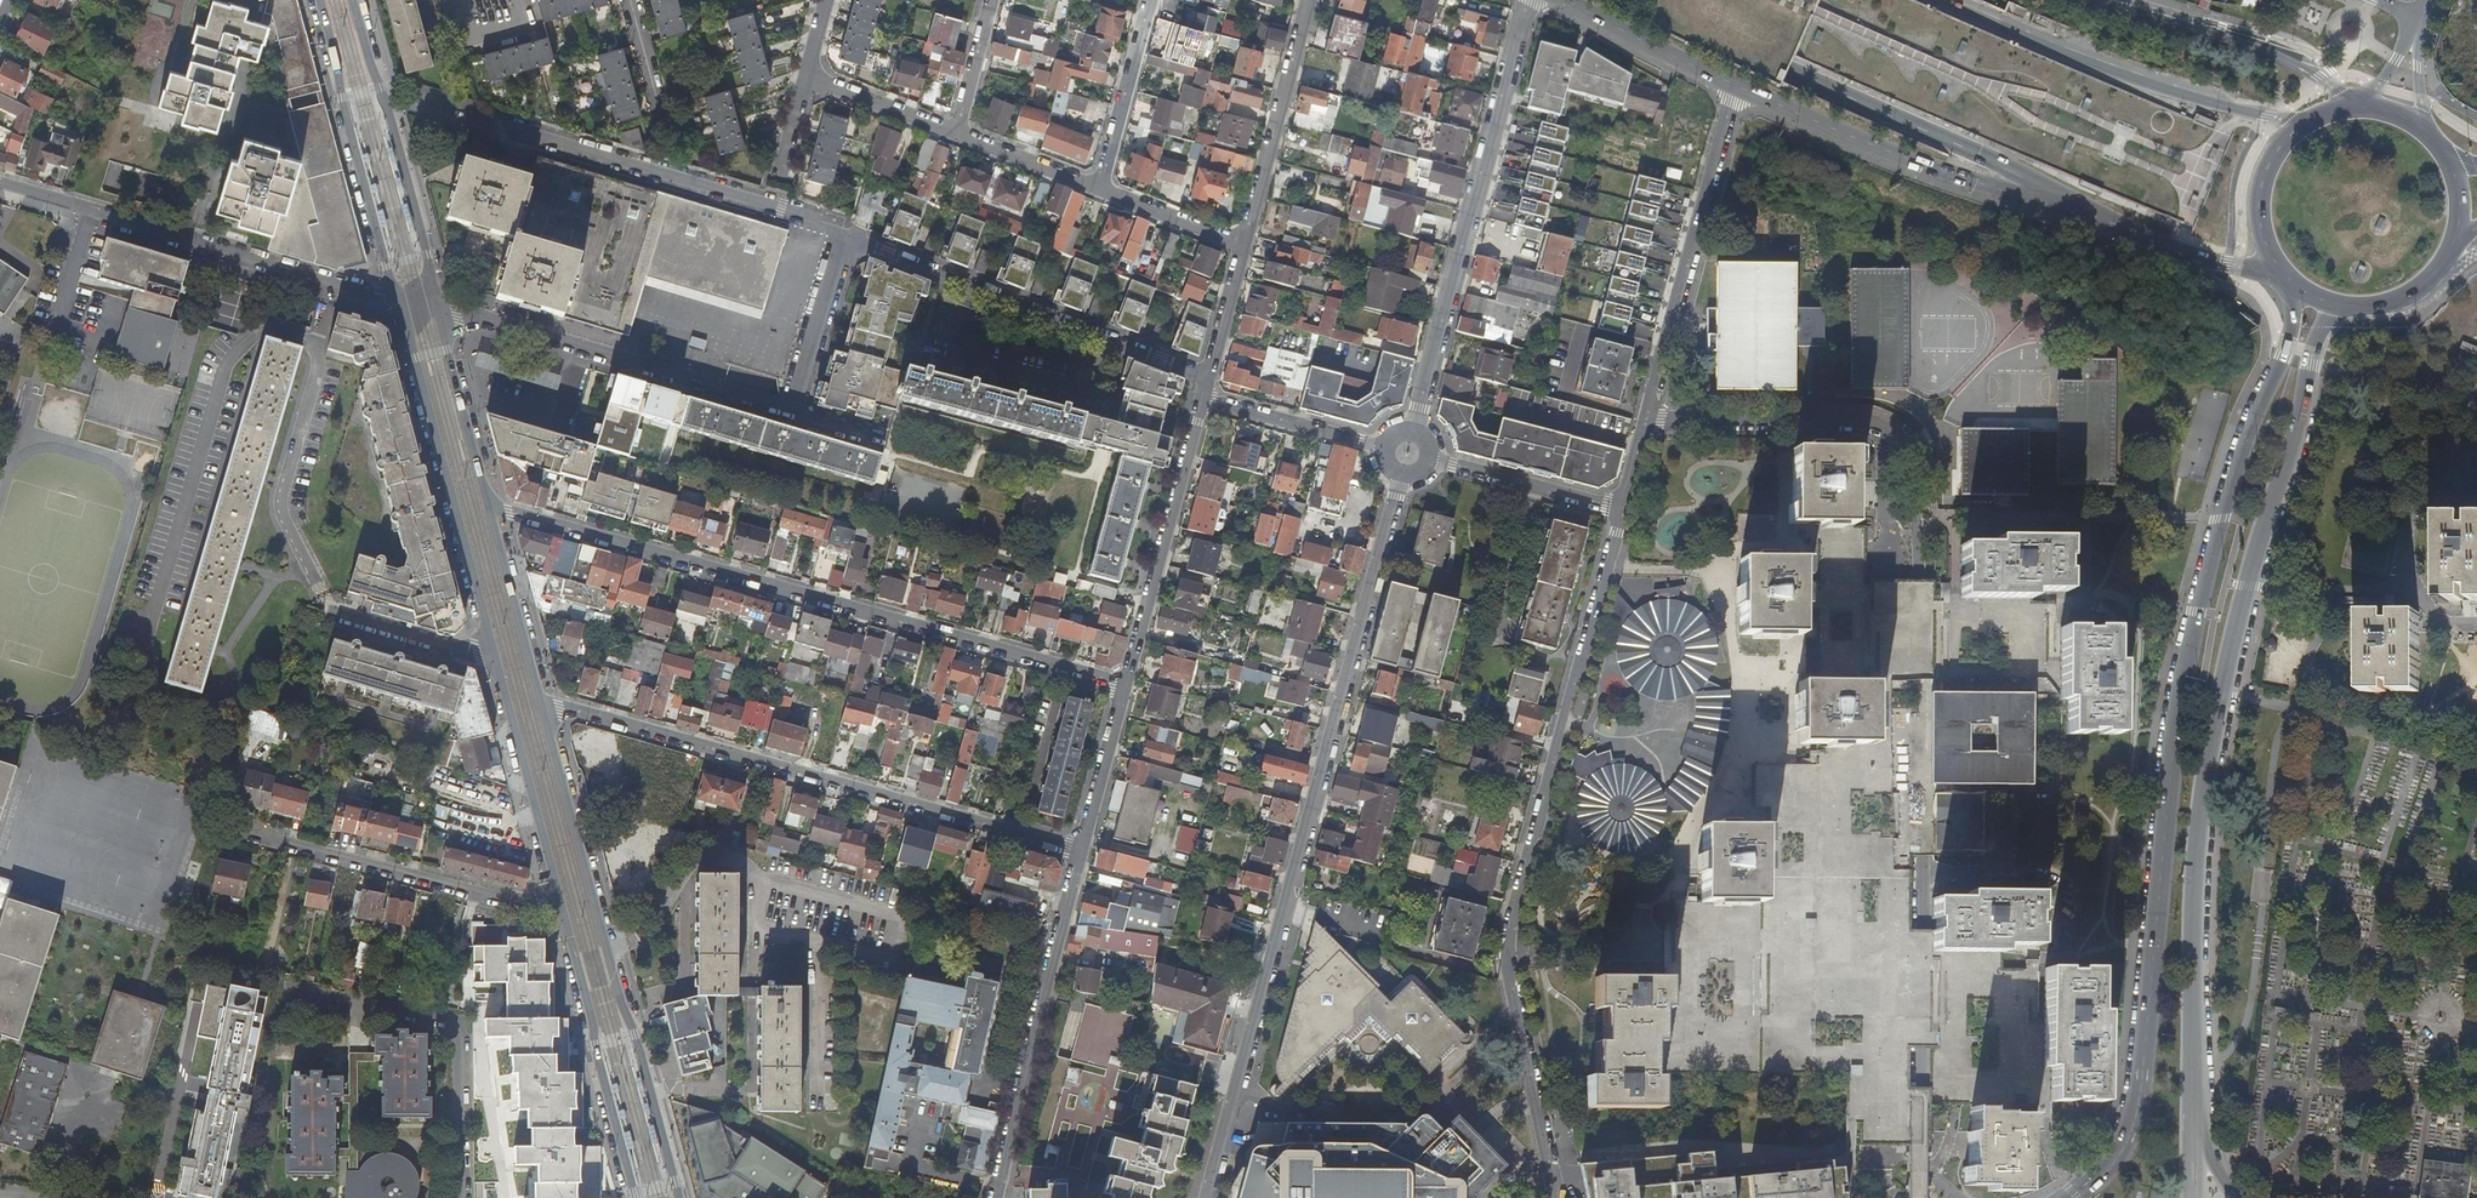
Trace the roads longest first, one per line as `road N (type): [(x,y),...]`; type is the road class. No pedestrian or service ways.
road 1 (residential): [(1915,1197),(1922,459),(1896,424),(1862,415),(1649,414)]
road 2 (primary): [(2300,293),(2239,458),(2185,675),(2139,1102),(2113,1157),(2071,1197)]
road 3 (motorway): [(1710,0),(2476,332)]
road 4 (primary): [(2193,1122),(2195,877),(2207,772),(2246,585),(2298,428),(2314,351),(2336,308)]
road 5 (residential): [(1210,1197),(1398,476)]
road 6 (residential): [(1617,512),(1509,962),(1554,1197)]
road 7 (residential): [(1127,686),(487,507)]
road 8 (motorway): [(2476,275),(1882,0)]
road 9 (residential): [(543,711),(558,707),(1082,851)]
road 10 (residential): [(435,305),(791,412),(801,408),(853,245)]
road 11 (residential): [(336,283),(280,500),(284,521),(332,612),(478,652),(493,649)]
road 12 (tertiary): [(678,1197),(543,711)]
road 13 (motorway): [(1684,0),(1791,69),(2081,209)]
road 14 (residential): [(1409,432),(1532,0)]
road 15 (residential): [(1209,377),(853,245)]
road 16 (motorway): [(2290,135),(2268,116),(2066,53),(1944,0)]
road 17 (tertiary): [(394,295),(418,358),(493,649)]
road 18 (primary): [(1738,87),(1992,188),(2081,209)]
road 19 (residential): [(1082,851),(997,1197)]
road 20 (residential): [(0,183),(336,283)]
road 21 (residential): [(1738,87),(1649,414)]
road 22 (residential): [(234,831),(548,911),(562,908)]
road 23 (tertiary): [(435,305),(429,254),(353,0)]
road 24 (tertiary): [(320,0),(394,295)]
road 25 (tertiary): [(562,908),(634,1197)]
road 26 (residential): [(1202,398),(1127,686)]
road 27 (tertiary): [(493,649),(562,908)]
road 28 (primary): [(2344,109),(2330,83),(2293,59),(2108,0)]
road 29 (residential): [(1312,0),(1245,246)]
road 30 (tertiary): [(543,711),(487,507)]
road 31 (primary): [(2081,209),(2188,254),(2279,271)]
road 32 (tertiary): [(487,507),(435,305)]
road 33 (residential): [(1617,512),(1425,460)]
road 34 (residential): [(1102,188),(1152,0)]
road 35 (primary): [(1565,0),(1738,87)]
road 36 (residential): [(1381,449),(1202,398)]
road 37 (residential): [(1127,686),(1082,851)]
road 38 (residential): [(1102,188),(952,133)]
road 39 (residential): [(1245,246),(1102,188)]
road 40 (residential): [(952,133),(809,76)]
road 41 (residential): [(2476,623),(2429,624),(2395,592),(2337,591)]
road 42 (primary): [(2290,135),(2261,186),(2264,245),(2279,271)]
road 43 (primary): [(2336,308),(2393,305),(2419,292),(2453,250)]
road 44 (residential): [(952,133),(990,0)]
road 45 (residential): [(1245,246),(1209,377)]

